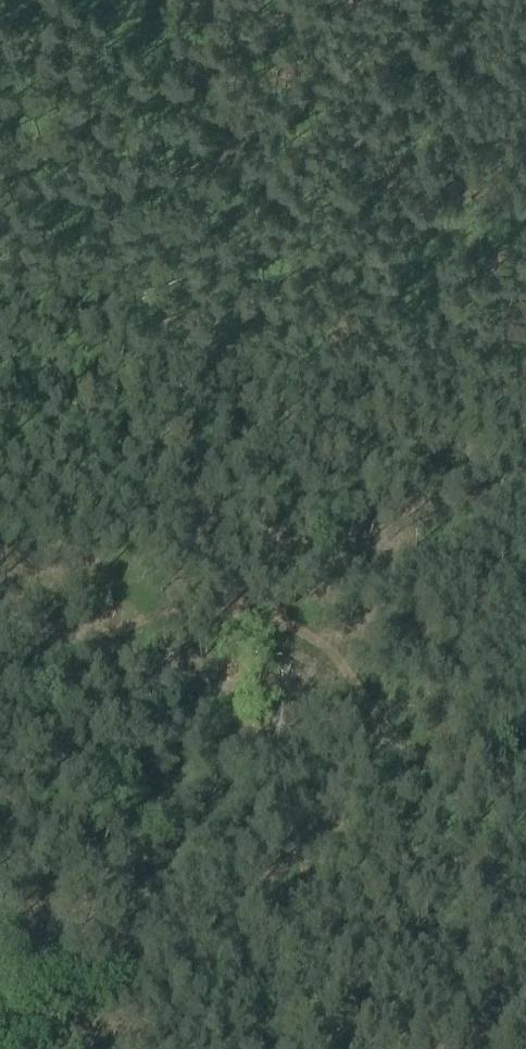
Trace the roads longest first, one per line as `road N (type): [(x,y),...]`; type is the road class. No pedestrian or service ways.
road 1 (track): [(0,623),(525,796)]

